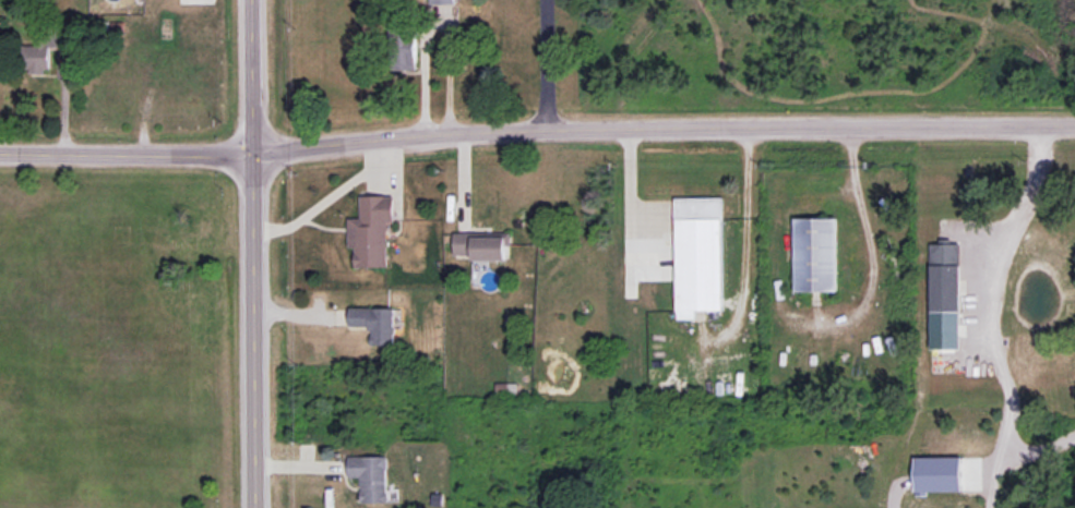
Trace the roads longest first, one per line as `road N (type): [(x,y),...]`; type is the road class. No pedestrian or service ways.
road 1 (tertiary): [(1074,124),(479,132),(254,156)]
road 2 (tertiary): [(255,0),(256,507)]
road 3 (tertiary): [(254,156),(0,149)]

